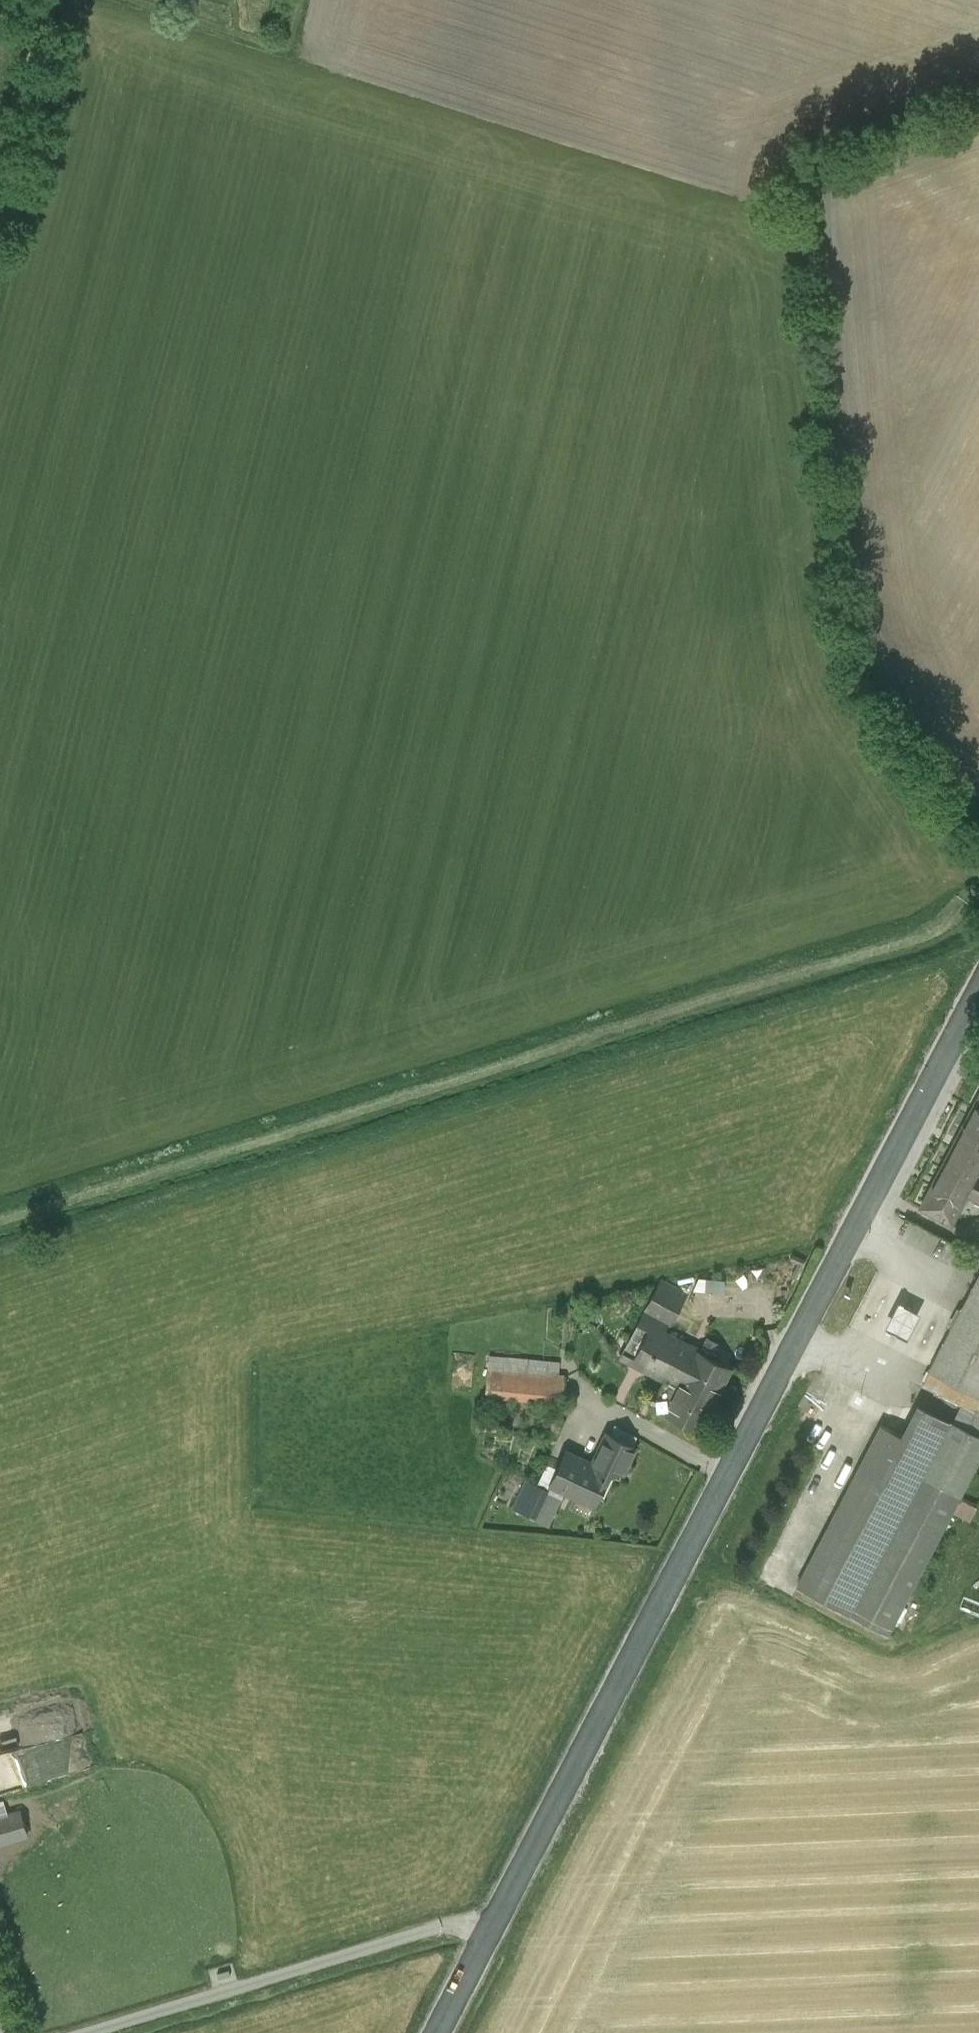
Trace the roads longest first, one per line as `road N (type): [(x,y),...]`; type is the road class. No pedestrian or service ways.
road 1 (secondary): [(488,1933),(978,992)]
road 2 (unclassified): [(90,2032),(441,1928),(467,1924),(488,1933)]
road 3 (track): [(51,0),(0,200)]

